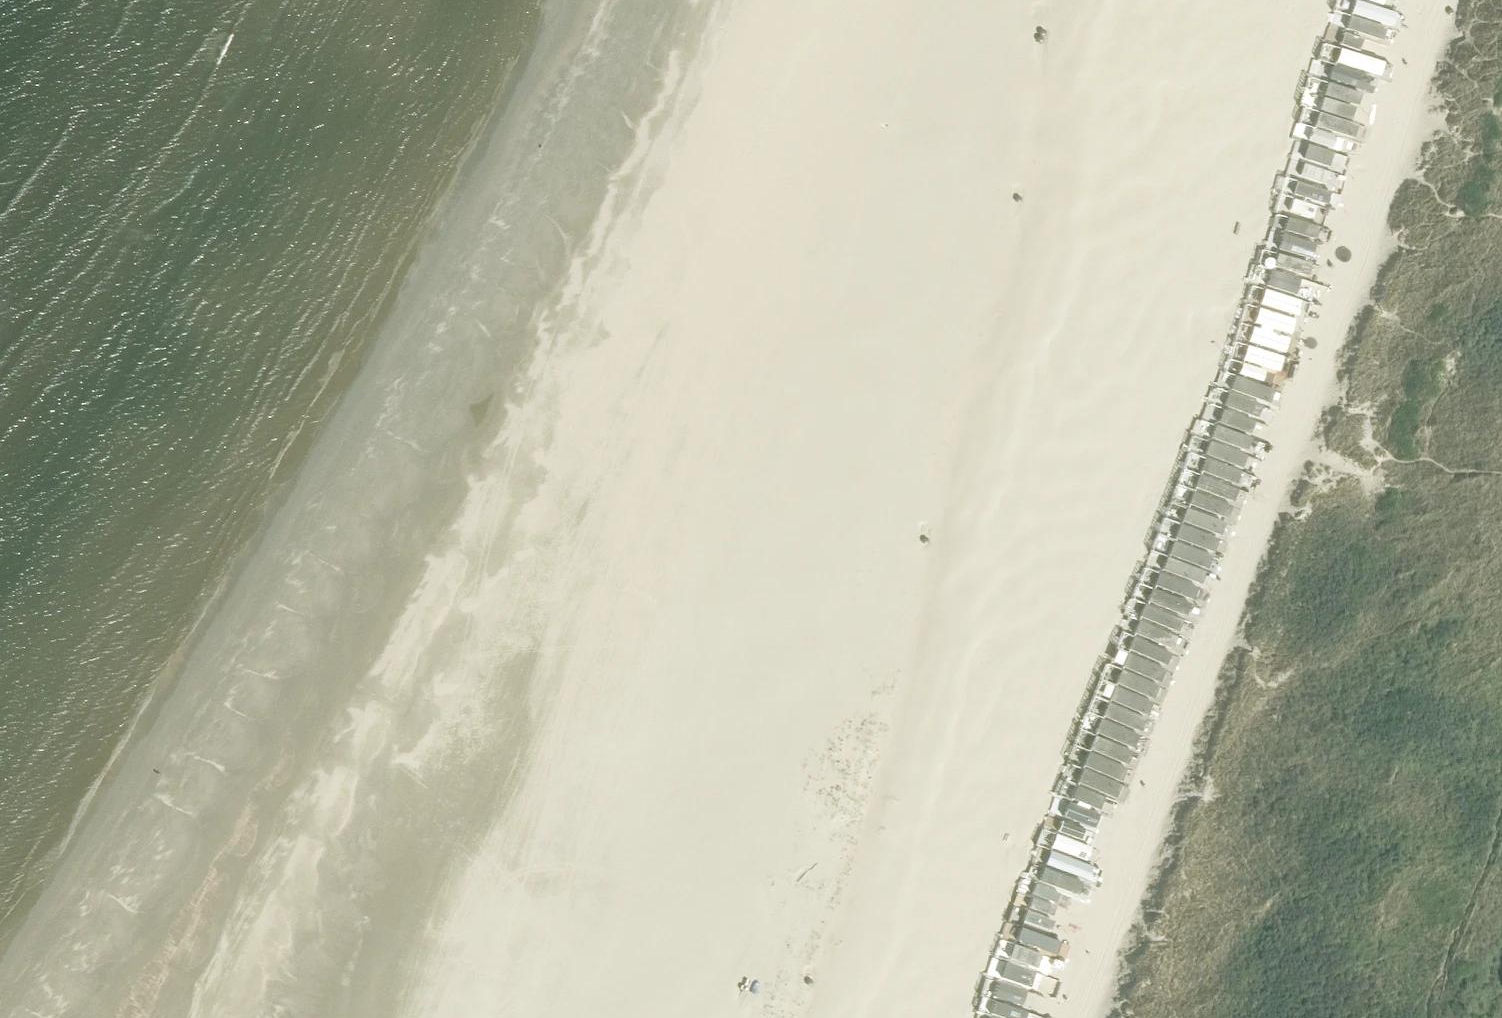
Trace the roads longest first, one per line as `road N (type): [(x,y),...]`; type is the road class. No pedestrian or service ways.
road 1 (track): [(1441,0),(1073,1017)]

